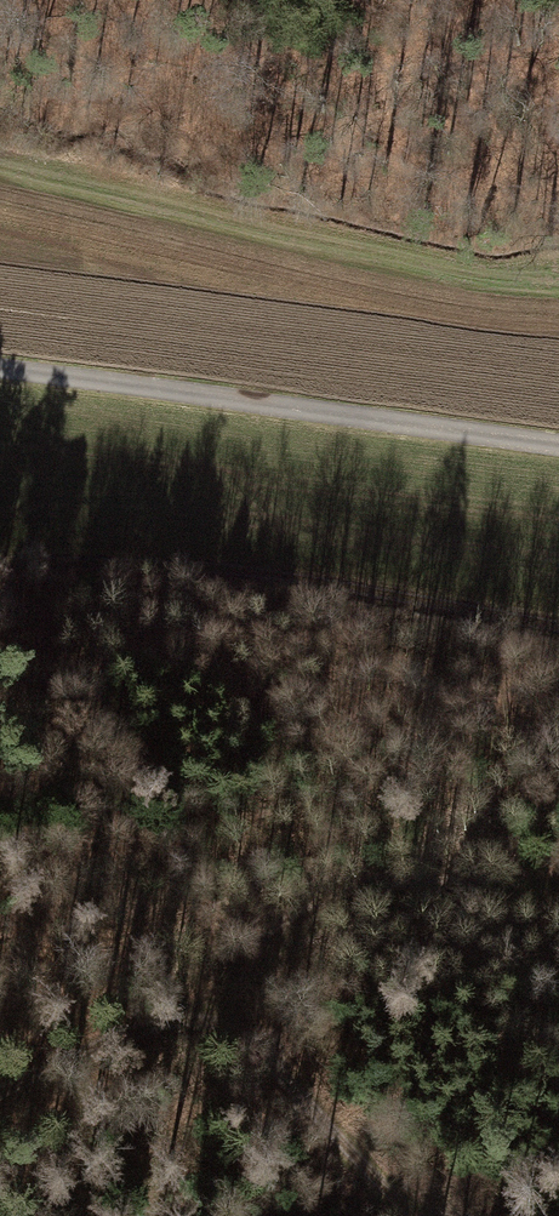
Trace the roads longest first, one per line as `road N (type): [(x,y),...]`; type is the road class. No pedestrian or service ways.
road 1 (track): [(0,559),(243,569),(558,627)]
road 2 (track): [(0,369),(558,445)]
road 3 (track): [(558,863),(444,885),(293,931),(210,1010)]
road 4 (track): [(416,1215),(210,1010)]
road 5 (track): [(210,1010),(0,1111)]

